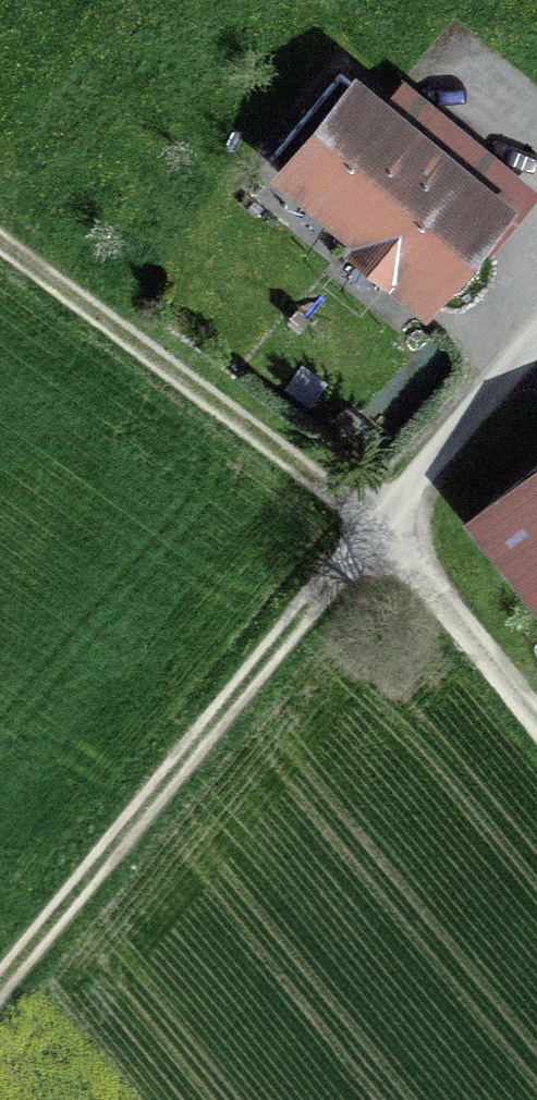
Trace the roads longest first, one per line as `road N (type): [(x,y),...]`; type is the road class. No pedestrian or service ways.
road 1 (track): [(0,989),(536,344)]
road 2 (track): [(536,718),(383,528),(0,241)]

